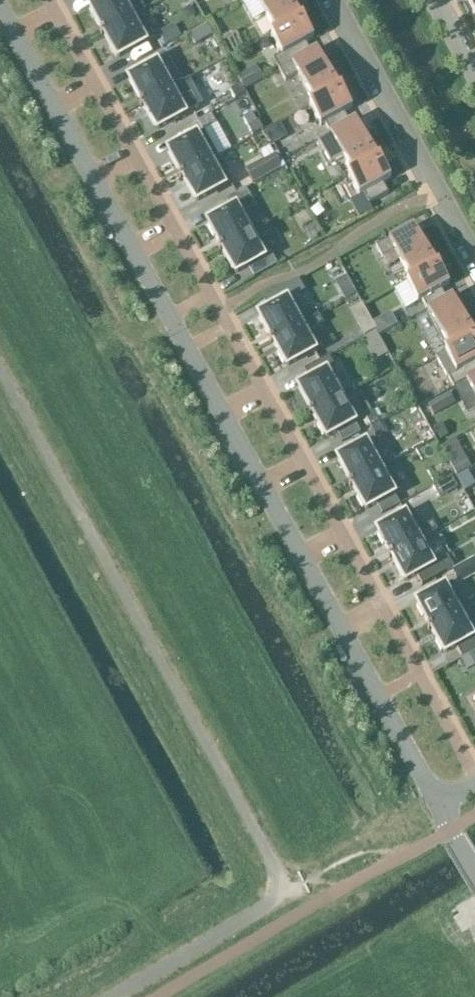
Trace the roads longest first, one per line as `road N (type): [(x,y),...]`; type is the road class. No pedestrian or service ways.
road 1 (residential): [(438,805),(0,9)]
road 2 (residential): [(287,893),(0,369)]
road 3 (residential): [(474,263),(332,0)]
road 4 (residential): [(287,893),(112,996)]

